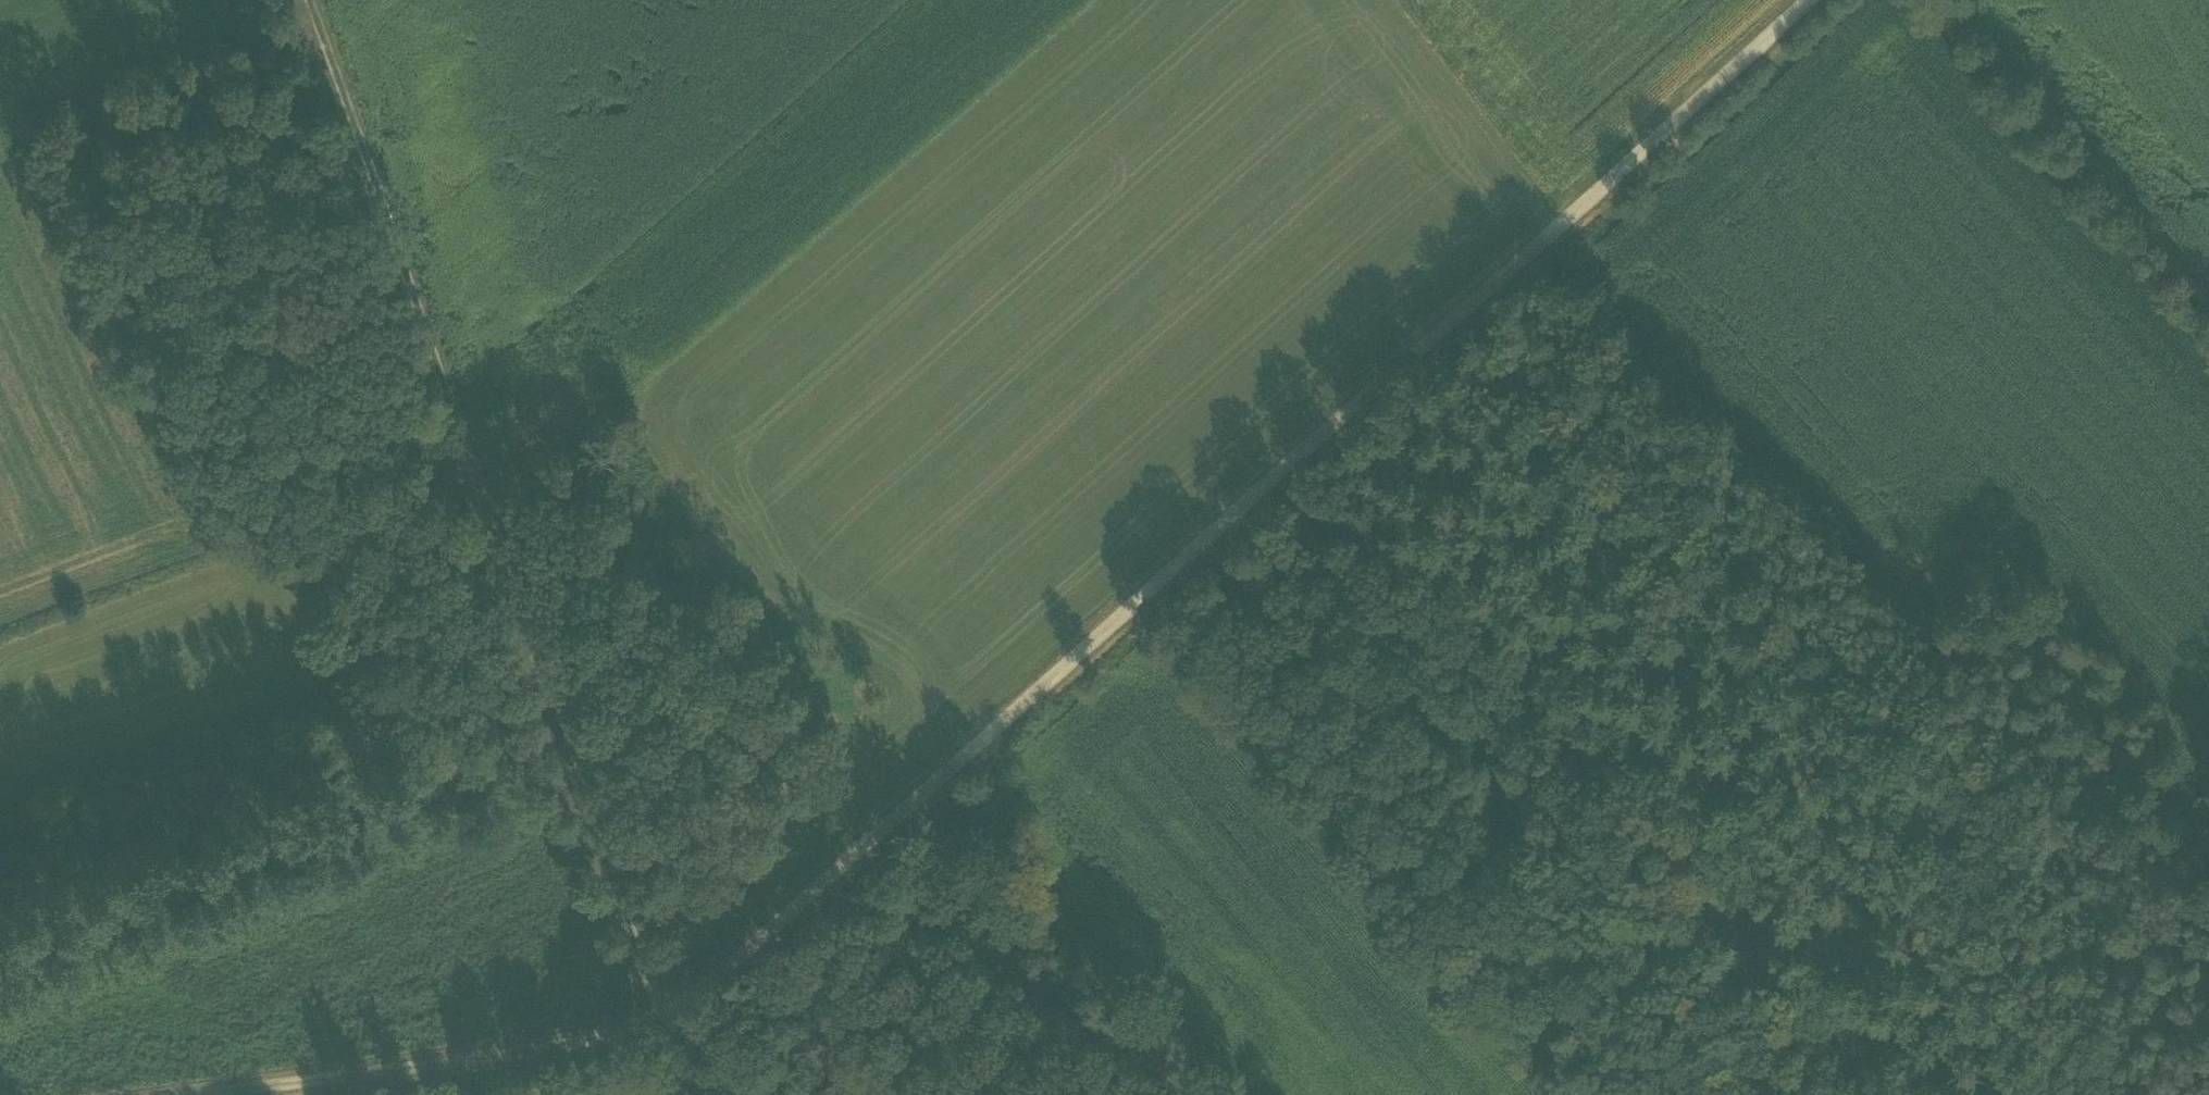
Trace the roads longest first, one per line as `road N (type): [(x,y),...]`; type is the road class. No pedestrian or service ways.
road 1 (track): [(1812,0),(661,1024),(202,1094)]
road 2 (track): [(304,0),(590,789),(681,1094)]
road 3 (track): [(2208,287),(1971,0)]

